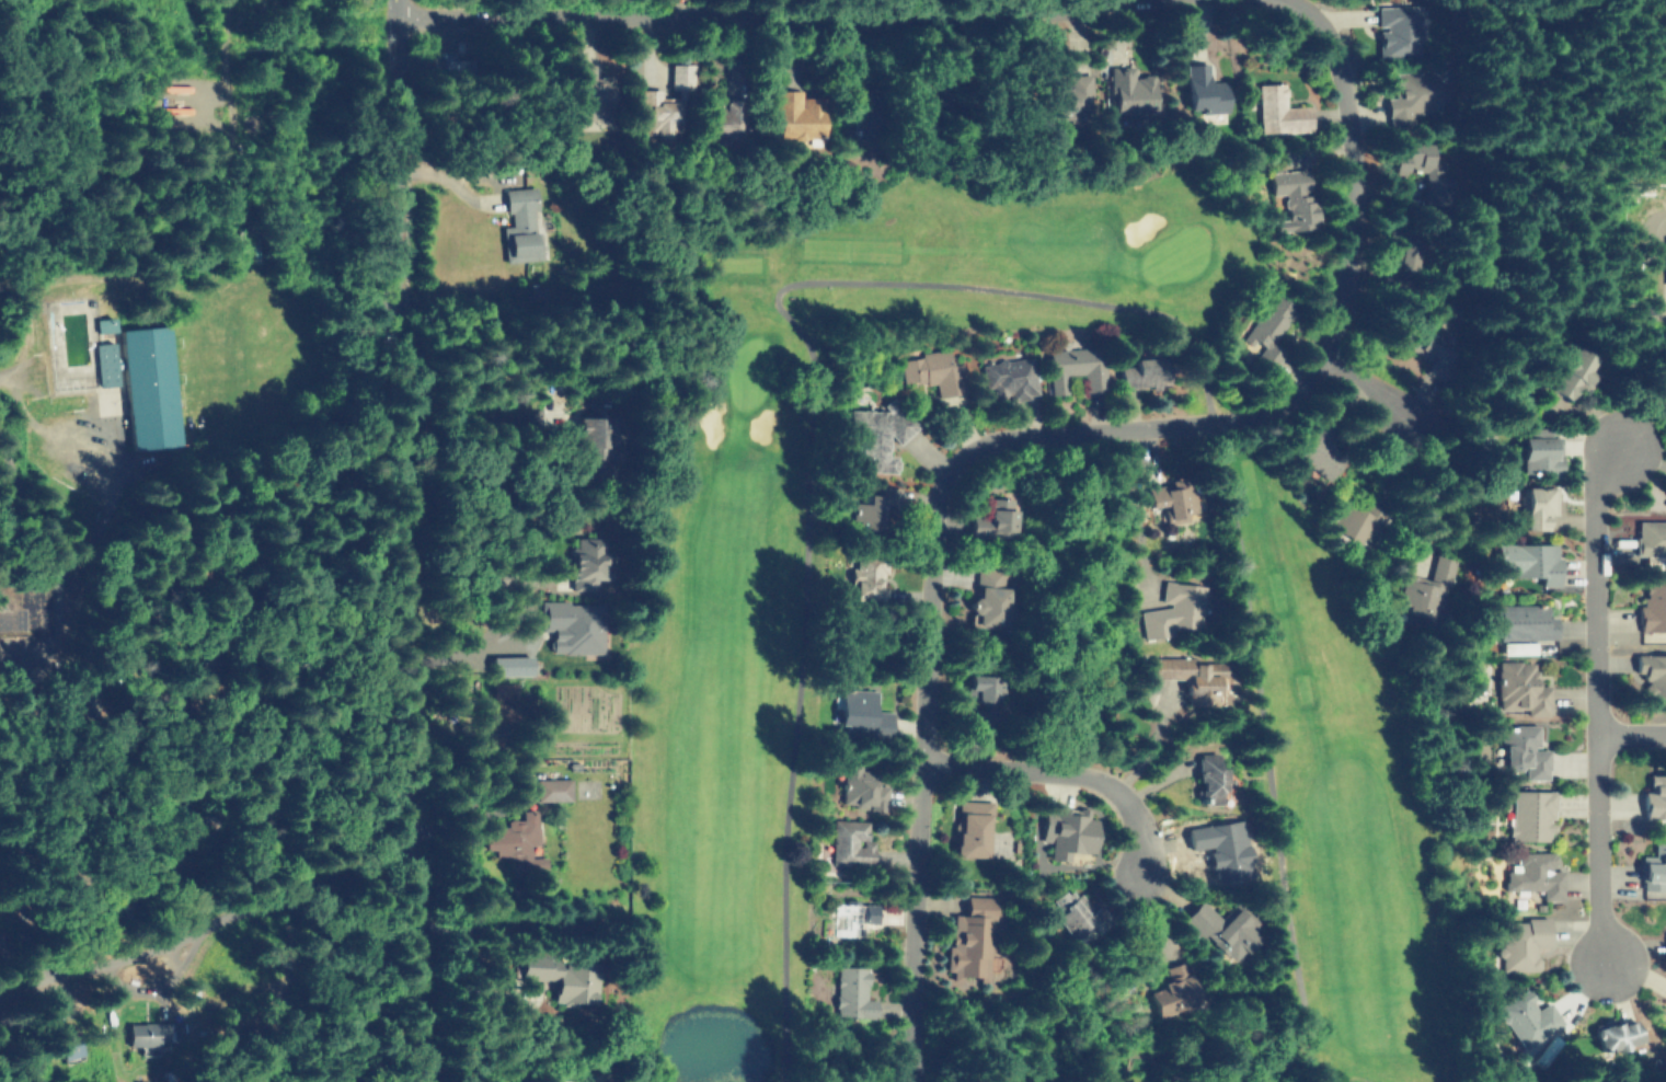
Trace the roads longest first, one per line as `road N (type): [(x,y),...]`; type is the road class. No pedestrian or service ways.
road 1 (residential): [(1286,0),(1326,32),(1355,152),(1348,277),(1325,358),(1255,417),(988,442),(961,459),(941,490),(910,1012),(922,1081)]
road 2 (tertiary): [(432,1081),(407,830),(393,0)]
road 3 (residential): [(392,19),(1219,0)]
road 4 (residential): [(1615,960),(1600,913),(1595,497),(1623,446)]
road 5 (residential): [(0,994),(30,974),(407,830)]
road 6 (residential): [(923,759),(1090,778),(1123,797),(1138,855)]

